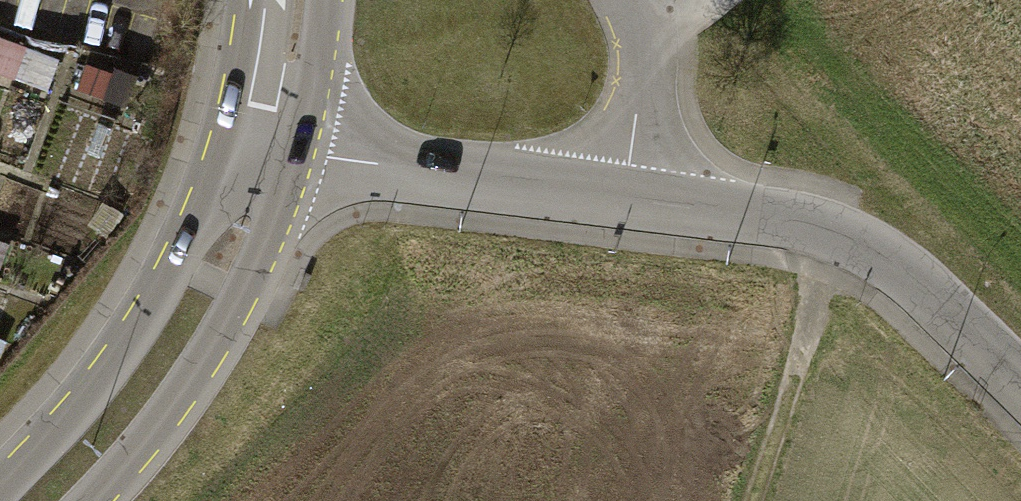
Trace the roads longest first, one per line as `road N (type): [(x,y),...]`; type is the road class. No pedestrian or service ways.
road 1 (tertiary): [(1020,388),(894,267),(836,236),(626,198)]
road 2 (secondary): [(41,500),(116,425),(211,281),(263,144)]
road 3 (tertiary): [(263,144),(626,198)]
road 4 (track): [(836,236),(766,500)]
road 5 (residential): [(626,198),(645,20),(635,0)]
road 6 (secondary): [(263,144),(290,0)]

